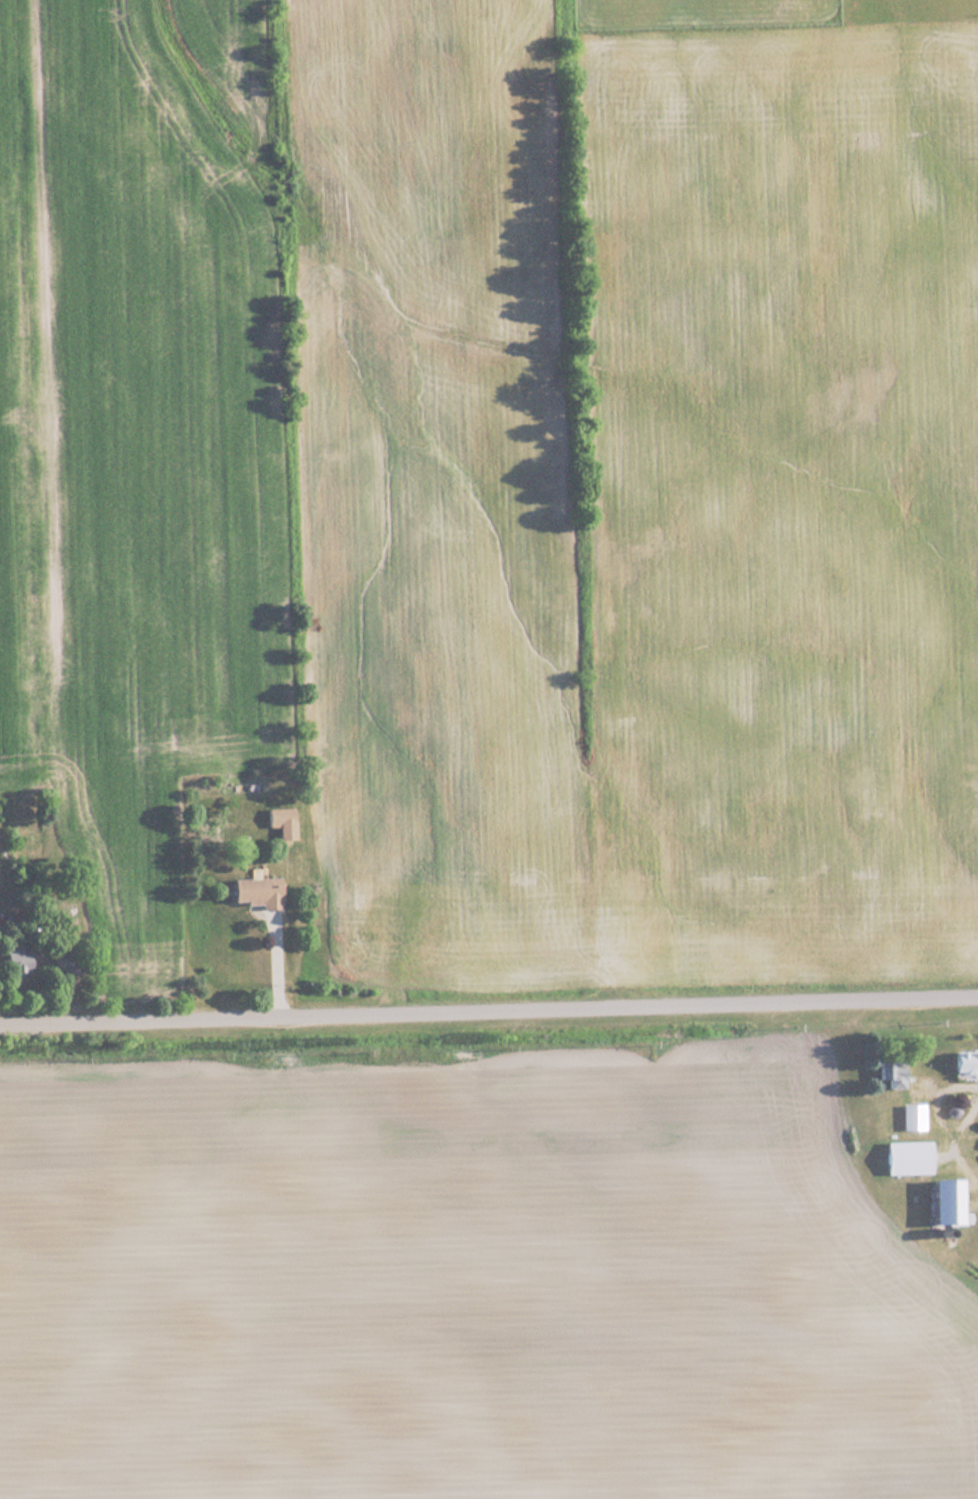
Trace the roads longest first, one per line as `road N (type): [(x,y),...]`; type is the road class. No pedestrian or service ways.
road 1 (residential): [(0,1030),(977,997)]

